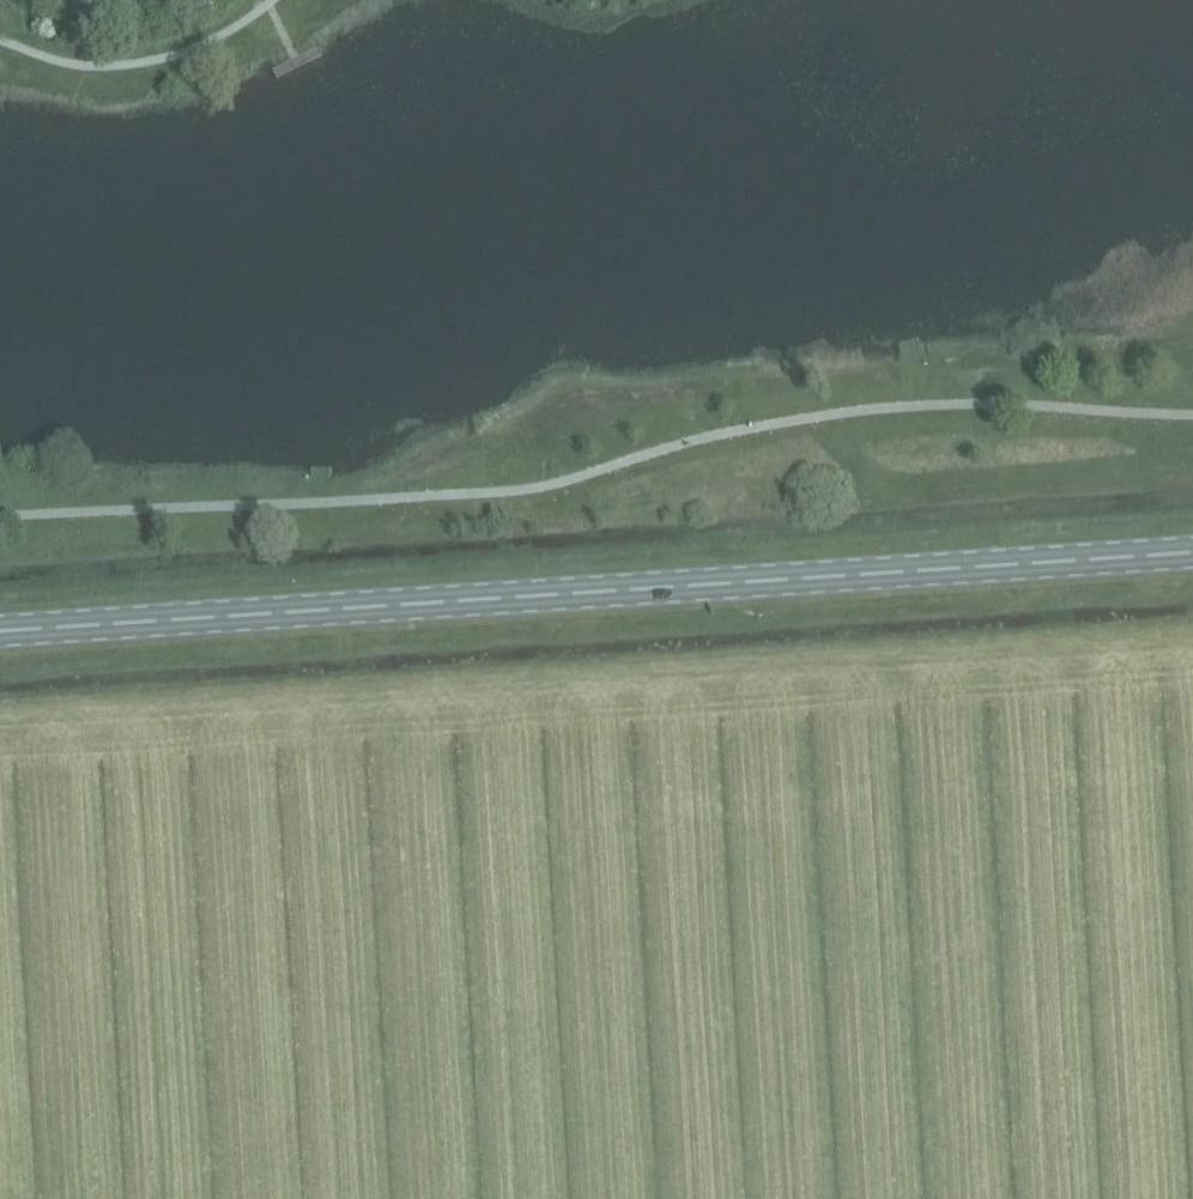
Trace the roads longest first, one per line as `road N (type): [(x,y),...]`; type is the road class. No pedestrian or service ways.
road 1 (primary): [(0,630),(1192,551)]

